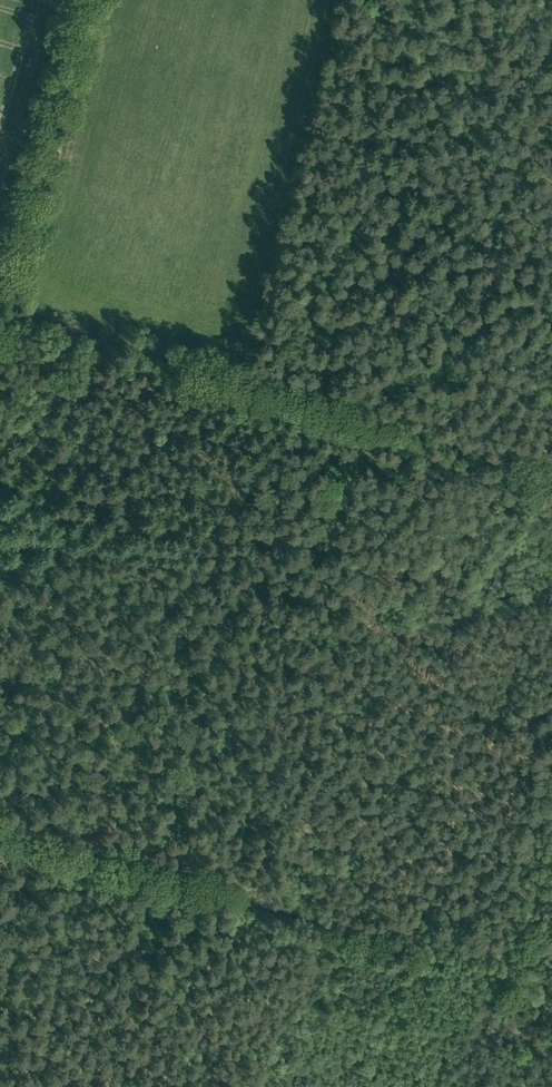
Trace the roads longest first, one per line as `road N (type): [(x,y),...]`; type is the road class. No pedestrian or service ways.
road 1 (track): [(13,306),(92,0)]

